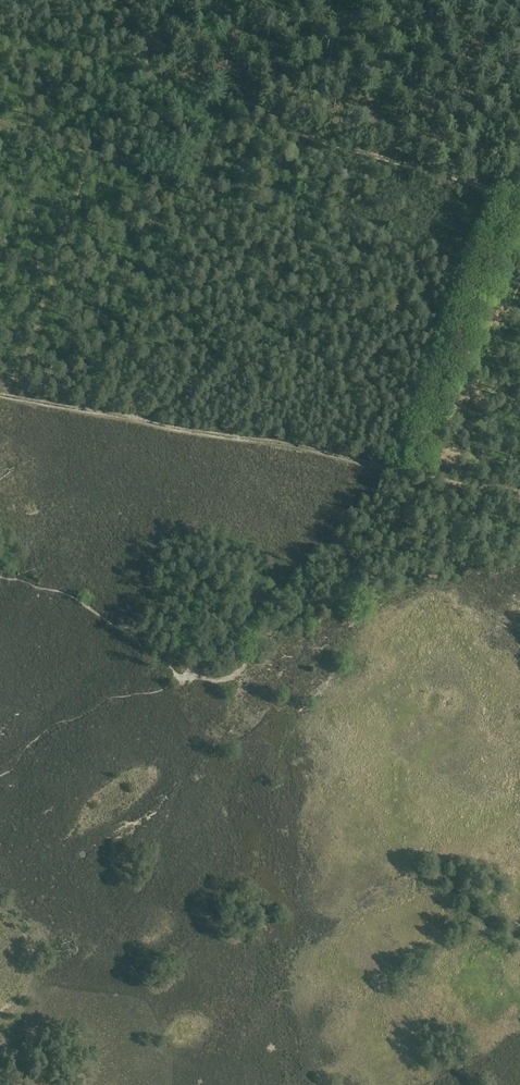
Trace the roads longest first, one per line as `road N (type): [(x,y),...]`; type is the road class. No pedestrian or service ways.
road 1 (track): [(0,385),(519,495)]
road 2 (track): [(519,178),(410,472)]
road 3 (track): [(514,195),(277,127),(226,93)]

